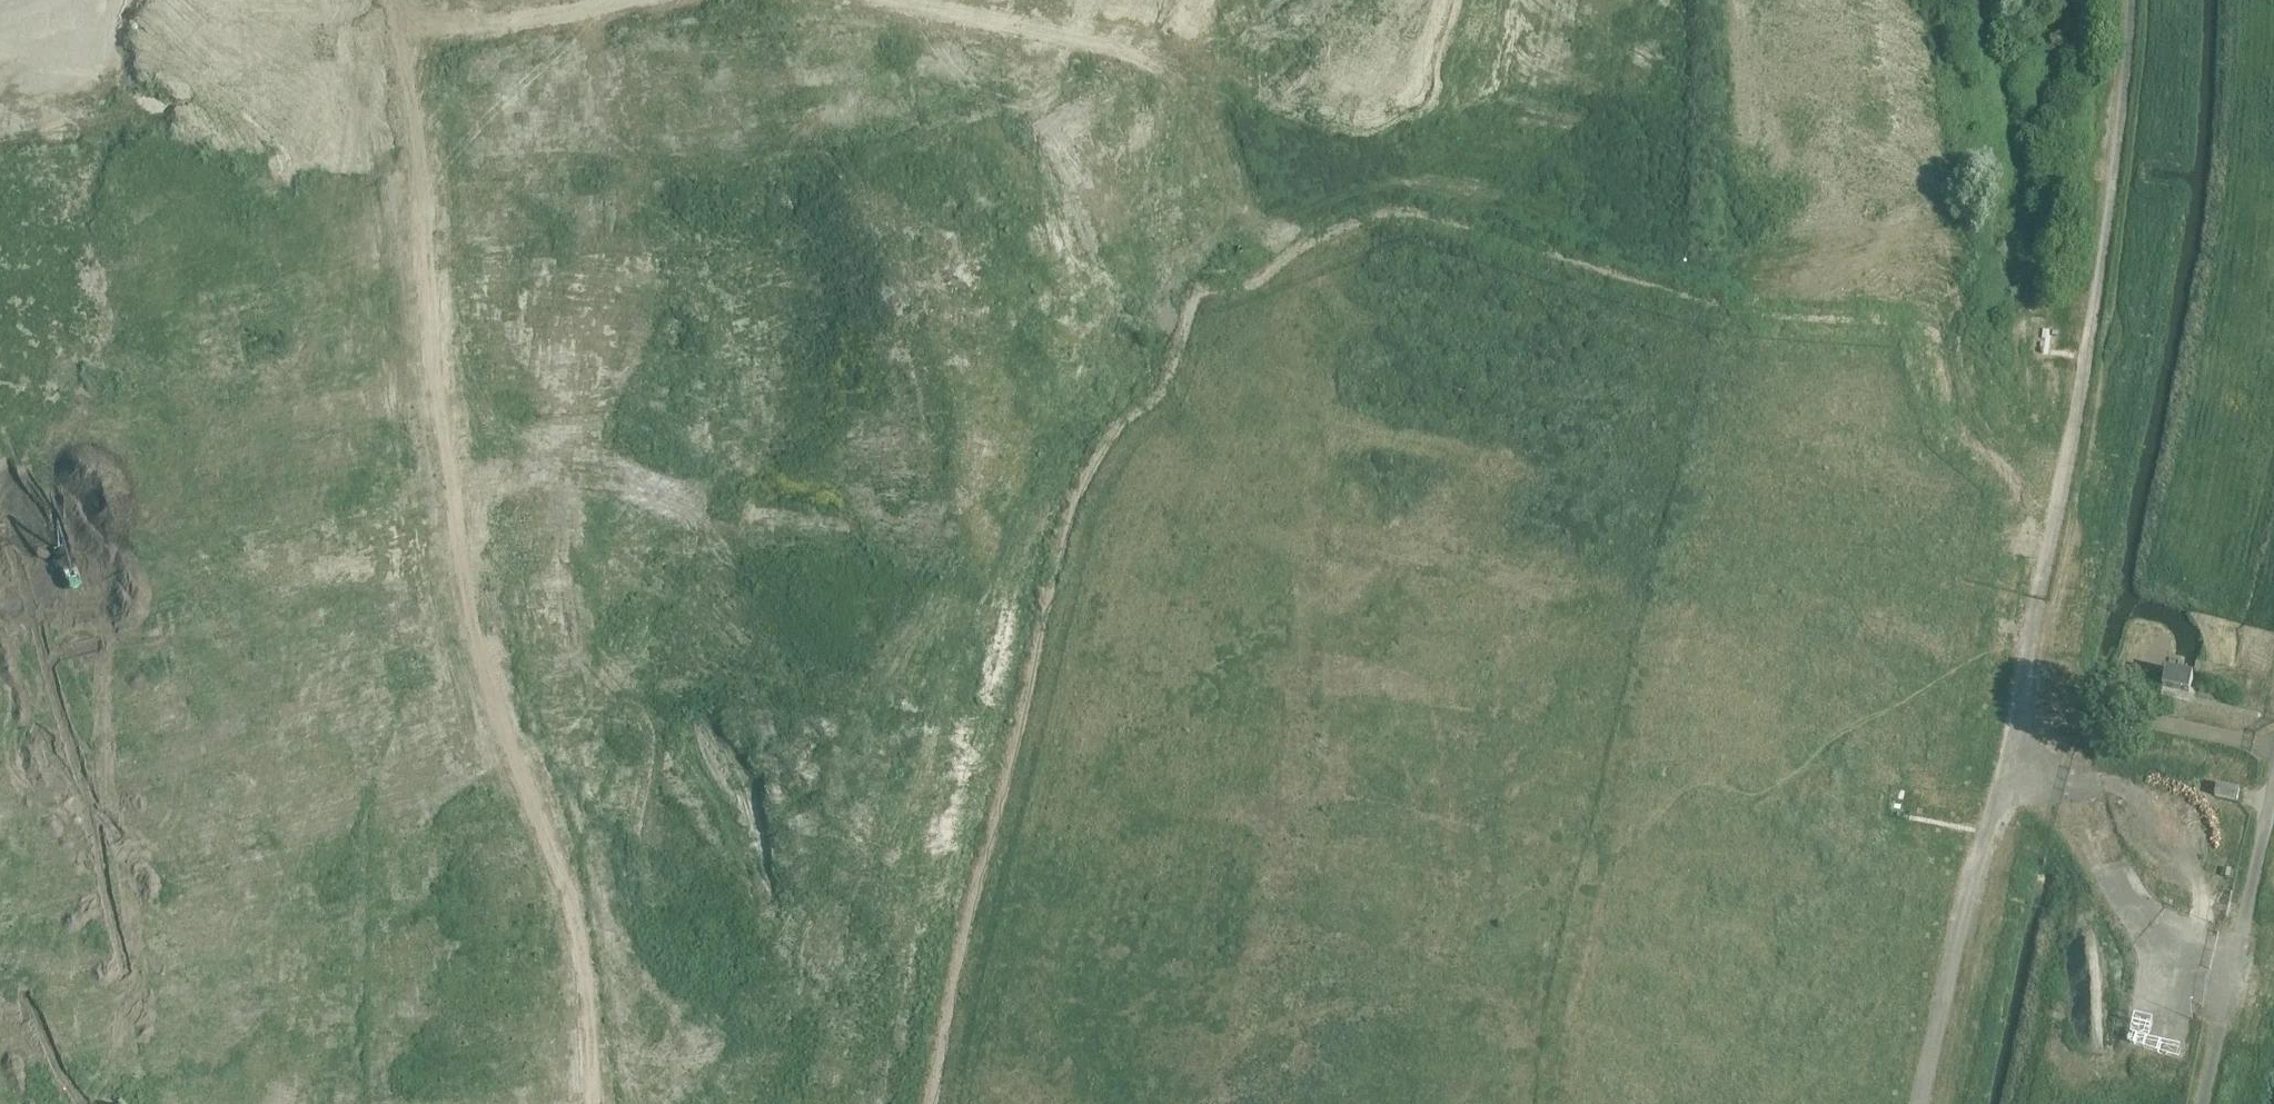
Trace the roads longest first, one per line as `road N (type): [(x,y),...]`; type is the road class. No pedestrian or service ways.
road 1 (residential): [(2203,1103),(2273,788)]
road 2 (track): [(2055,518),(2023,504),(1973,432),(1951,308)]

